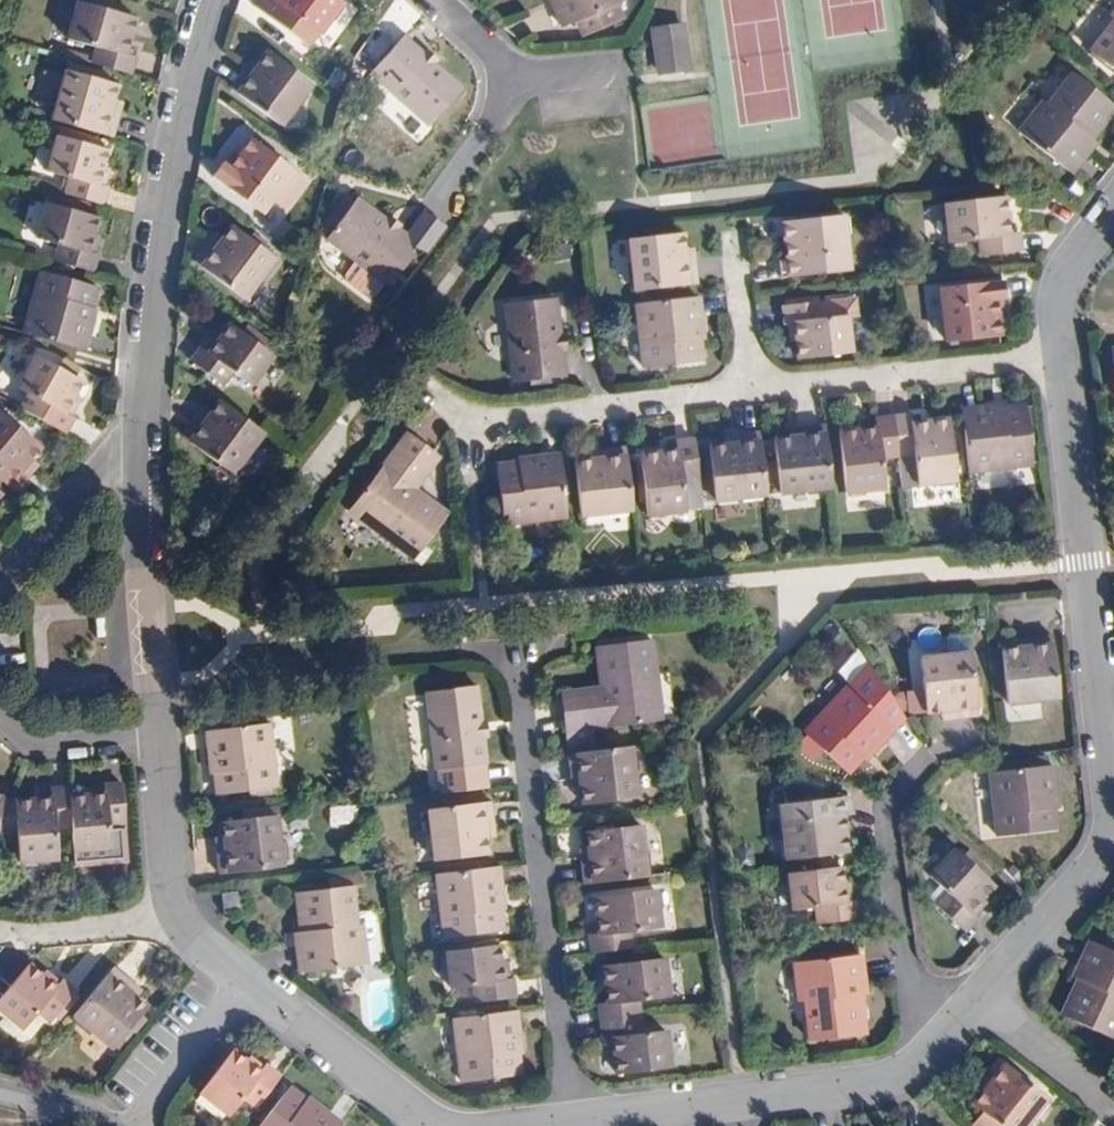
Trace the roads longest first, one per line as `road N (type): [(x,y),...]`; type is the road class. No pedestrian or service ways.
road 1 (residential): [(520,652),(574,1124)]
road 2 (residential): [(1113,799),(1067,360)]
road 3 (residential): [(219,0),(186,130),(159,344),(140,416)]
road 4 (residential): [(388,371),(465,427),(745,396)]
road 5 (residential): [(249,978),(148,1123),(112,1125),(0,1097)]
road 6 (residential): [(140,416),(144,575),(162,739)]
road 7 (residential): [(745,396),(1067,360)]
road 8 (residential): [(922,765),(880,816),(926,1063)]
road 9 (residential): [(249,978),(440,1125)]
road 10 (residential): [(140,416),(0,580)]
road 11 (residential): [(976,1002),(1109,855),(1113,839)]
road 12 (residential): [(735,1105),(878,1091),(926,1063)]
road 13 (residential): [(976,1002),(1113,1123)]
road 14 (residential): [(0,937),(178,912)]
road 15 (residential): [(162,739),(178,912)]
road 16 (residential): [(0,723),(46,748),(162,739)]
road 17 (residential): [(574,1124),(735,1105)]
road 18 (residential): [(1067,360),(1062,291),(1113,214)]
road 19 (residential): [(514,80),(474,167),(437,205)]
road 20 (residential): [(729,261),(745,396)]
road 21 (residential): [(514,80),(418,0)]

